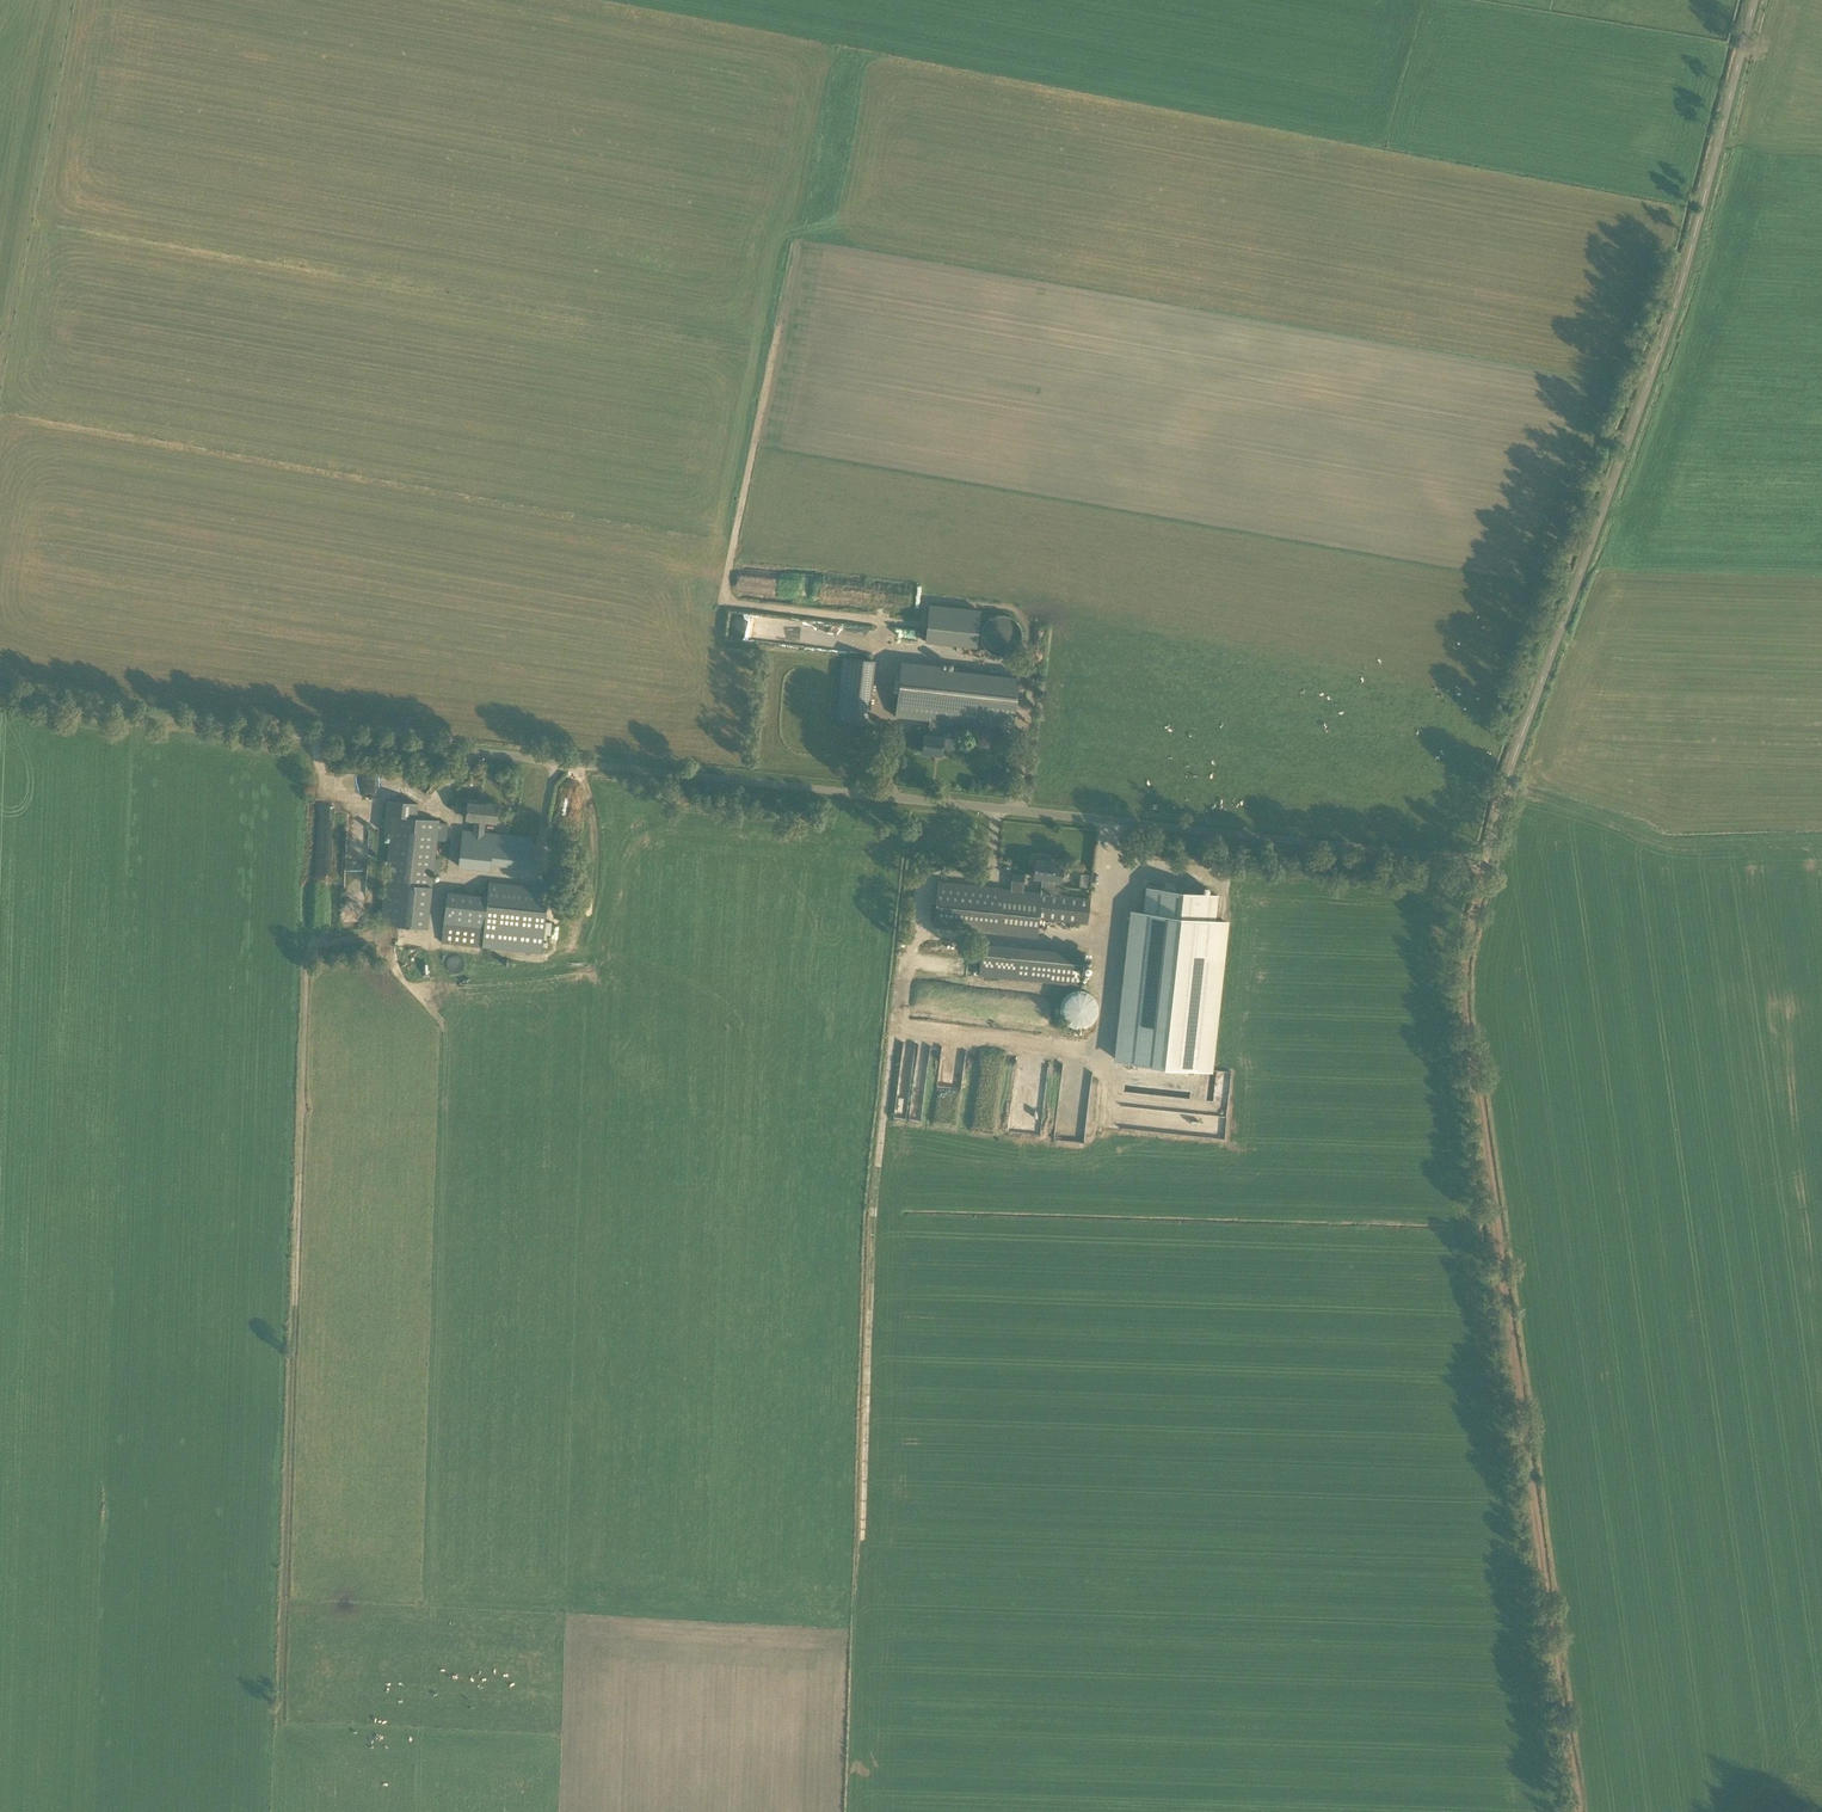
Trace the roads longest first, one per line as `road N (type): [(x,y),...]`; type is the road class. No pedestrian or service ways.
road 1 (unclassified): [(1753,0),(1675,299),(1484,857),(91,710),(0,687)]
road 2 (track): [(1484,857),(1465,991),(1579,1811)]

